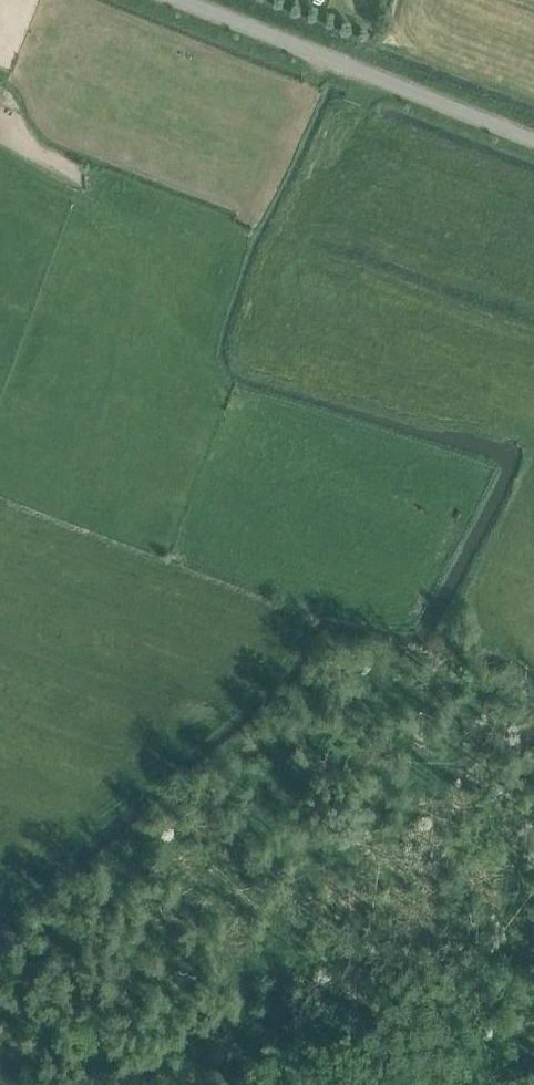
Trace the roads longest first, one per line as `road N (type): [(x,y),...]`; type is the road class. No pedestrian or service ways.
road 1 (unclassified): [(533,142),(175,0)]

